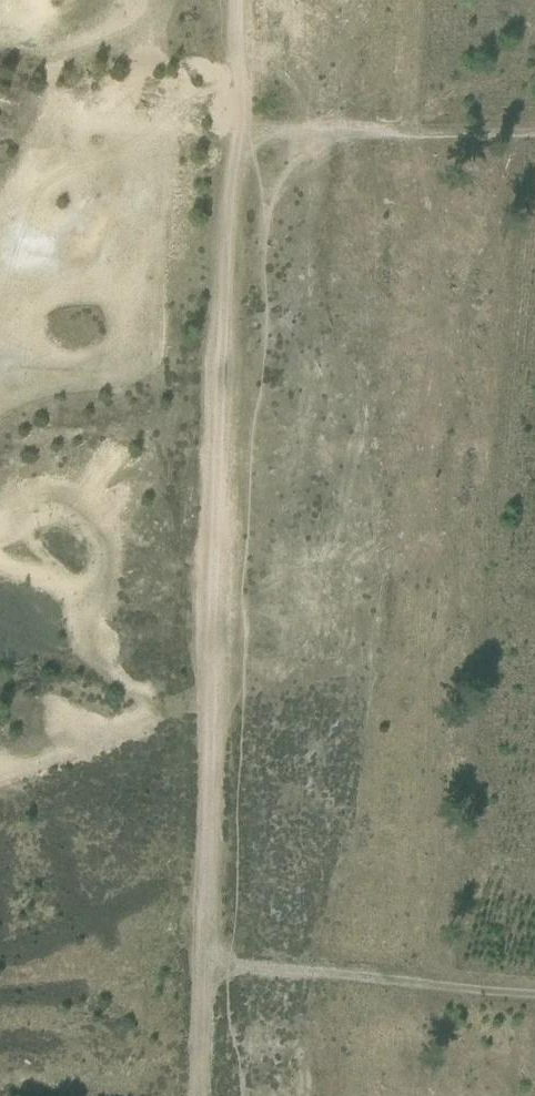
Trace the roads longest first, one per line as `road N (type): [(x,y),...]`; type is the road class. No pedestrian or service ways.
road 1 (track): [(235,138),(194,1095)]
road 2 (track): [(198,972),(534,1000)]
road 3 (track): [(534,131),(235,138)]
road 4 (track): [(239,0),(235,138)]

